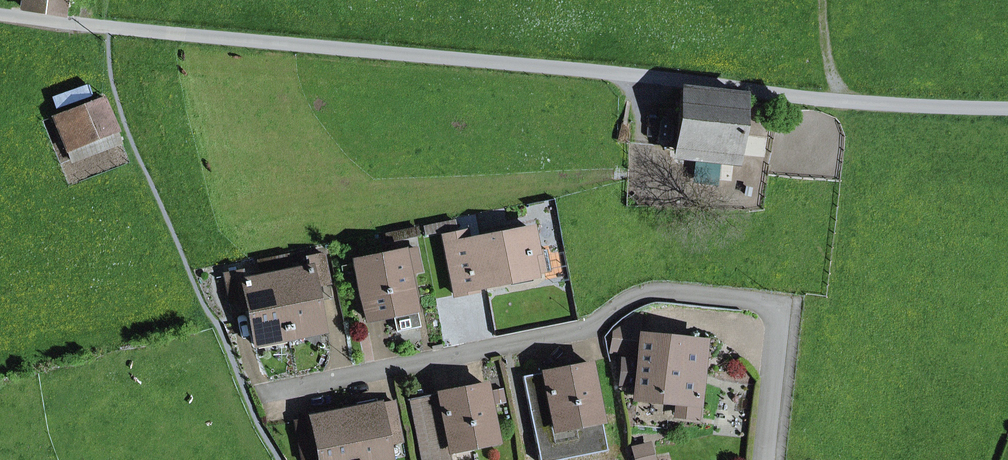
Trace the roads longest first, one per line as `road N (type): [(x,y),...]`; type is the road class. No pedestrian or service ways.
road 1 (residential): [(0,13),(851,101),(1007,107)]
road 2 (residential): [(263,393),(575,332),(598,326),(633,295),(659,289),(780,304),(763,459)]

